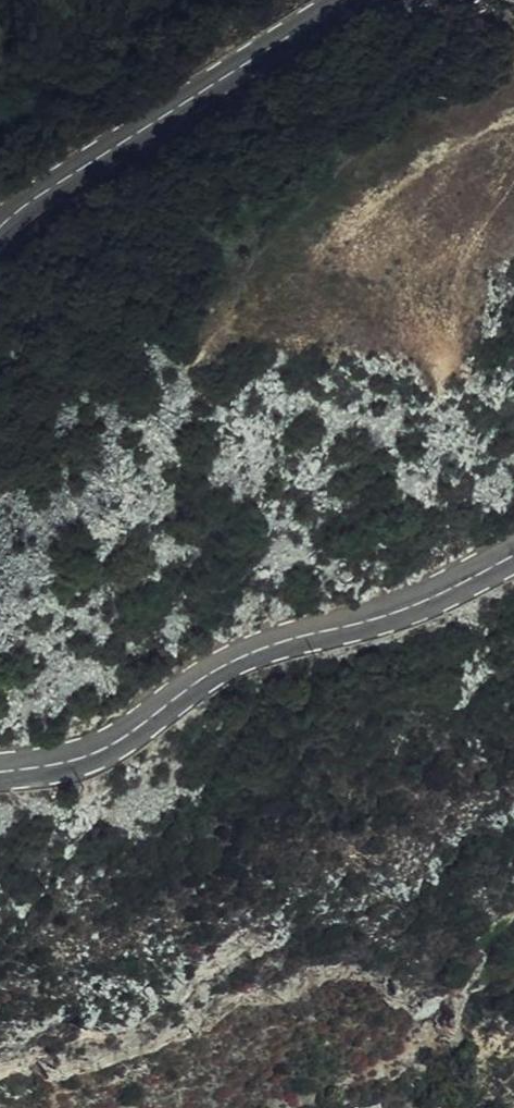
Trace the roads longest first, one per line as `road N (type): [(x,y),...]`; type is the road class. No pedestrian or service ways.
road 1 (tertiary): [(513,556),(394,613),(258,648),(195,683),(116,744),(67,765),(0,773)]
road 2 (tertiary): [(0,228),(13,212),(350,0)]

